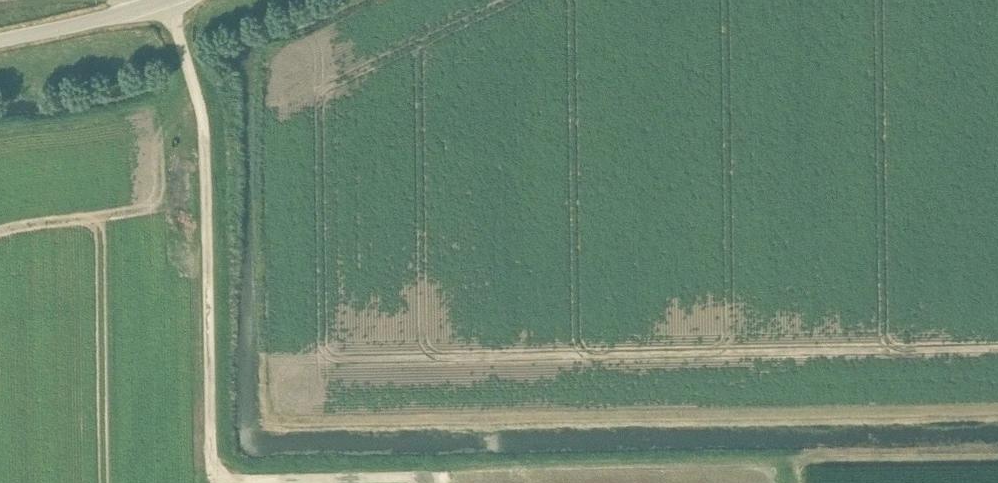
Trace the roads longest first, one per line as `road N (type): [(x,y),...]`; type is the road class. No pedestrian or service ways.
road 1 (track): [(168,1),(205,135),(212,471),(229,480),(442,477),(443,482)]
road 2 (unclassified): [(171,0),(0,40)]

